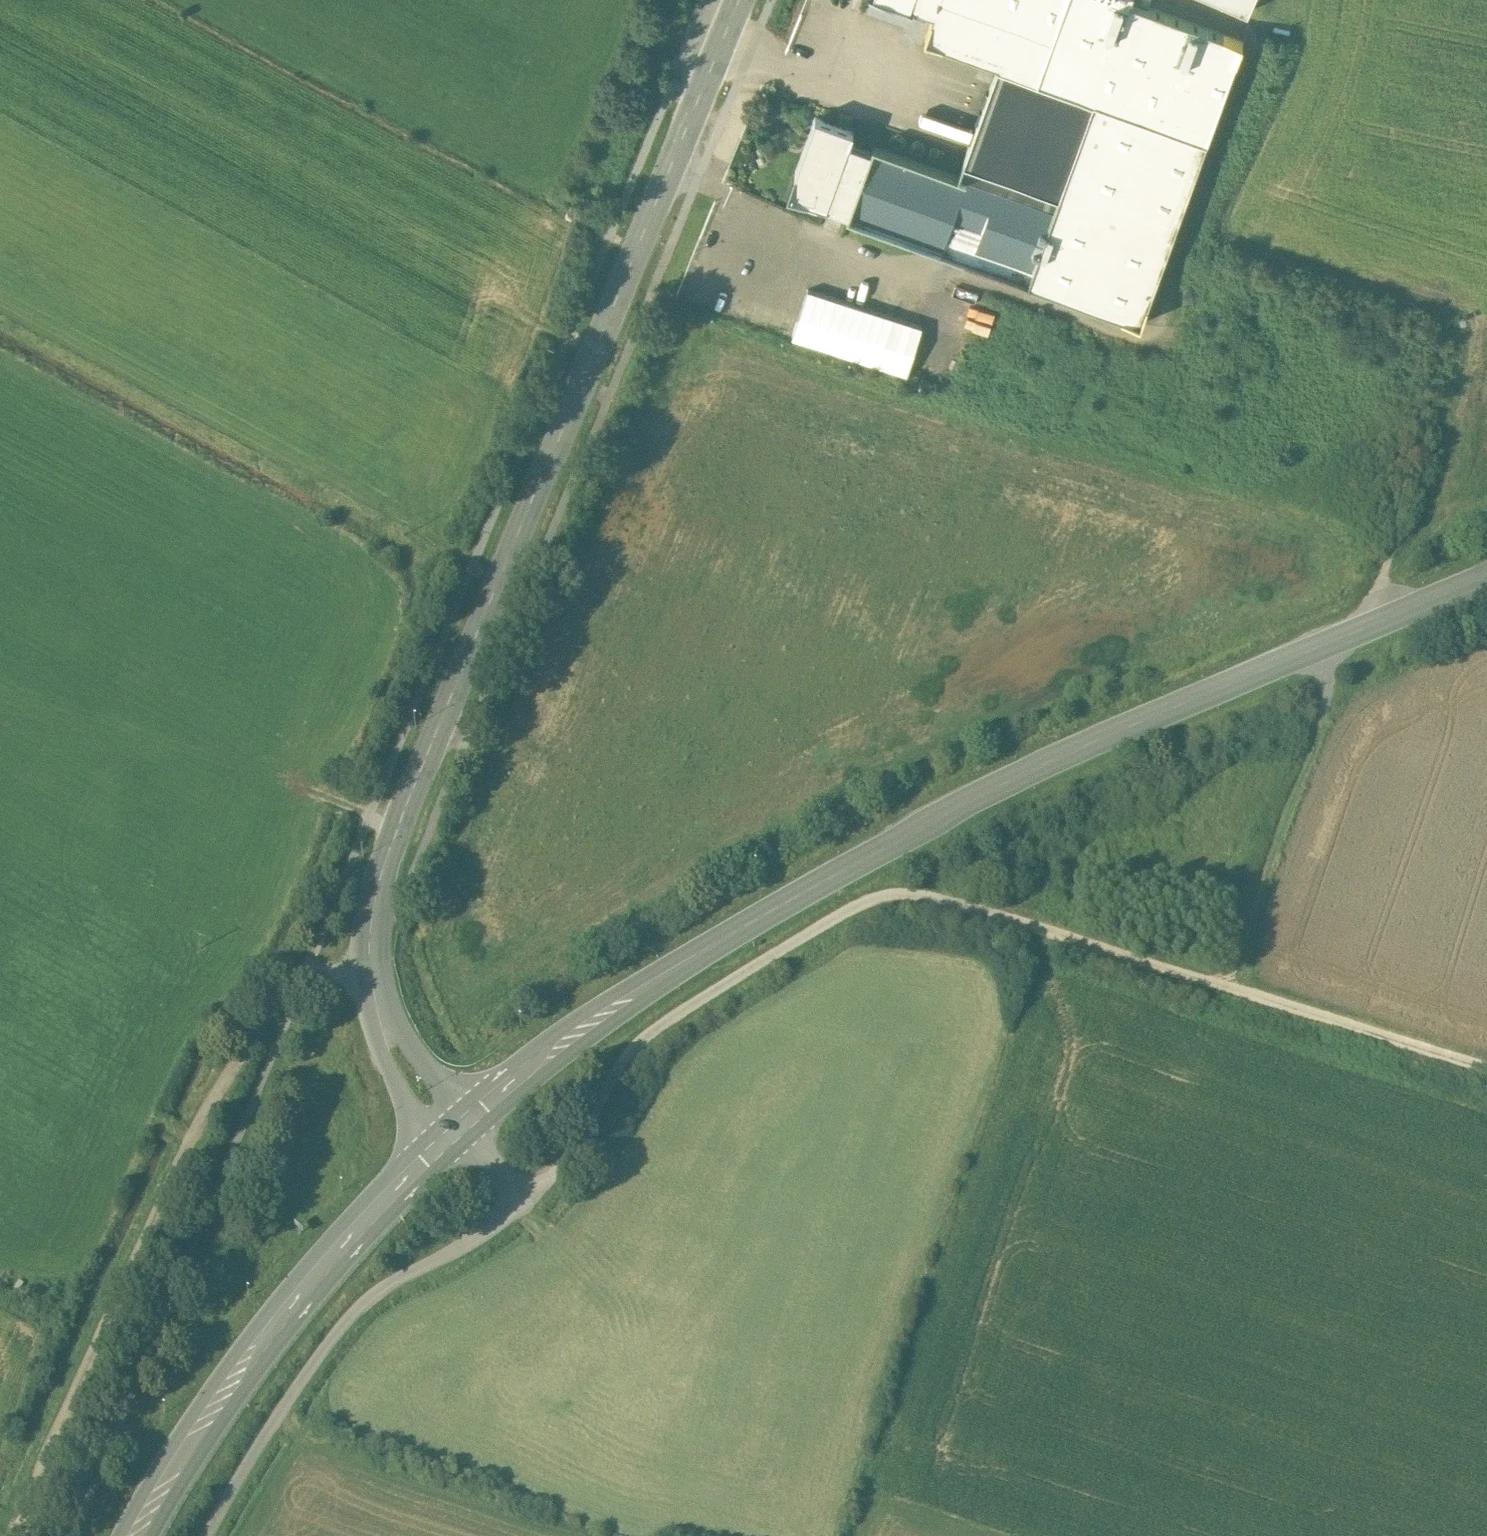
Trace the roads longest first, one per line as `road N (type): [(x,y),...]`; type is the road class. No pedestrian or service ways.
road 1 (tertiary): [(456,1135),(407,1071),(382,1012),(372,975),(376,915),(401,830),(743,0)]
road 2 (primary): [(456,1135),(667,974),(886,847),(1077,752),(1486,581)]
road 3 (track): [(309,974),(287,977),(194,1139),(16,1535)]
road 4 (unclassified): [(522,1199),(588,1137),(631,1043),(870,897),(921,893)]
road 5 (primary): [(136,1535),(204,1421),(324,1275),(456,1135)]
road 6 (unclassified): [(206,1535),(334,1335),(383,1286),(470,1243),(522,1199)]

